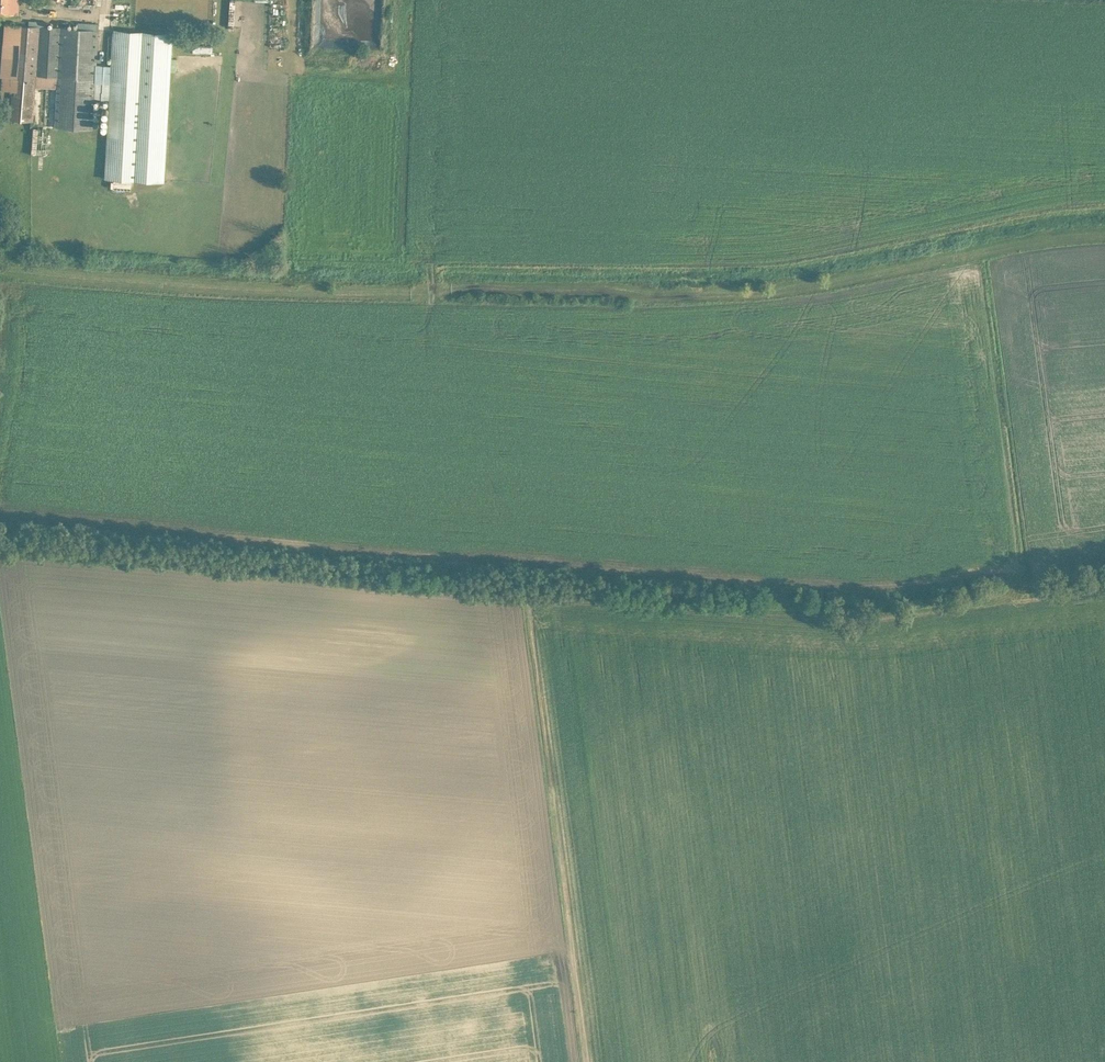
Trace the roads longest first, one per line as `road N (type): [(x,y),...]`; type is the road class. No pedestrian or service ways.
road 1 (track): [(1104,237),(751,296),(297,293),(0,272)]

